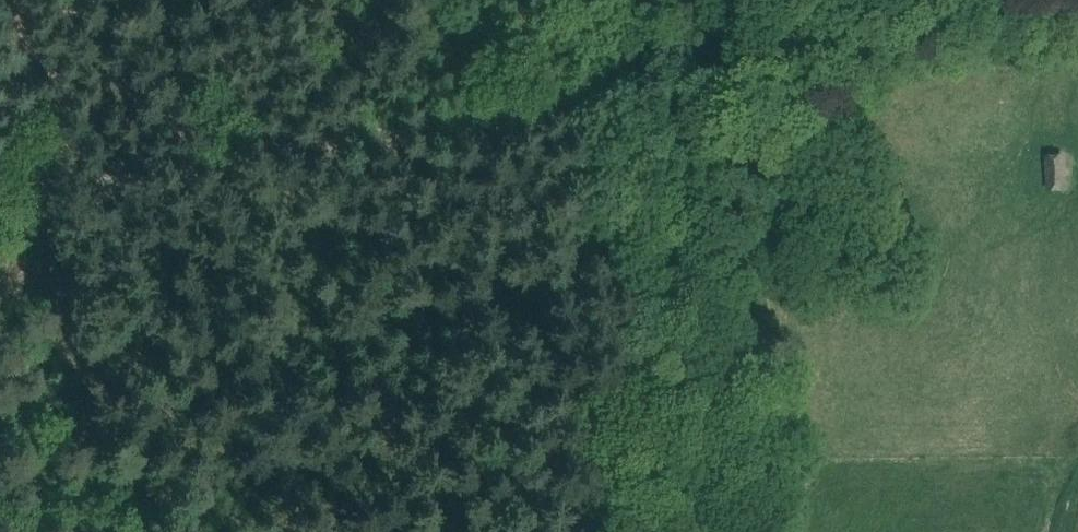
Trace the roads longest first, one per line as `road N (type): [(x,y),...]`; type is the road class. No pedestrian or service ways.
road 1 (track): [(0,211),(57,190),(759,73)]
road 2 (track): [(629,362),(551,112)]
road 3 (track): [(622,373),(764,158)]
road 4 (track): [(854,53),(993,12),(1077,13)]
road 5 (track): [(471,531),(580,437),(622,373)]
road 6 (track): [(18,0),(57,190)]
road 7 (track): [(622,373),(637,455),(631,531)]
road 8 (track): [(764,158),(854,53)]

